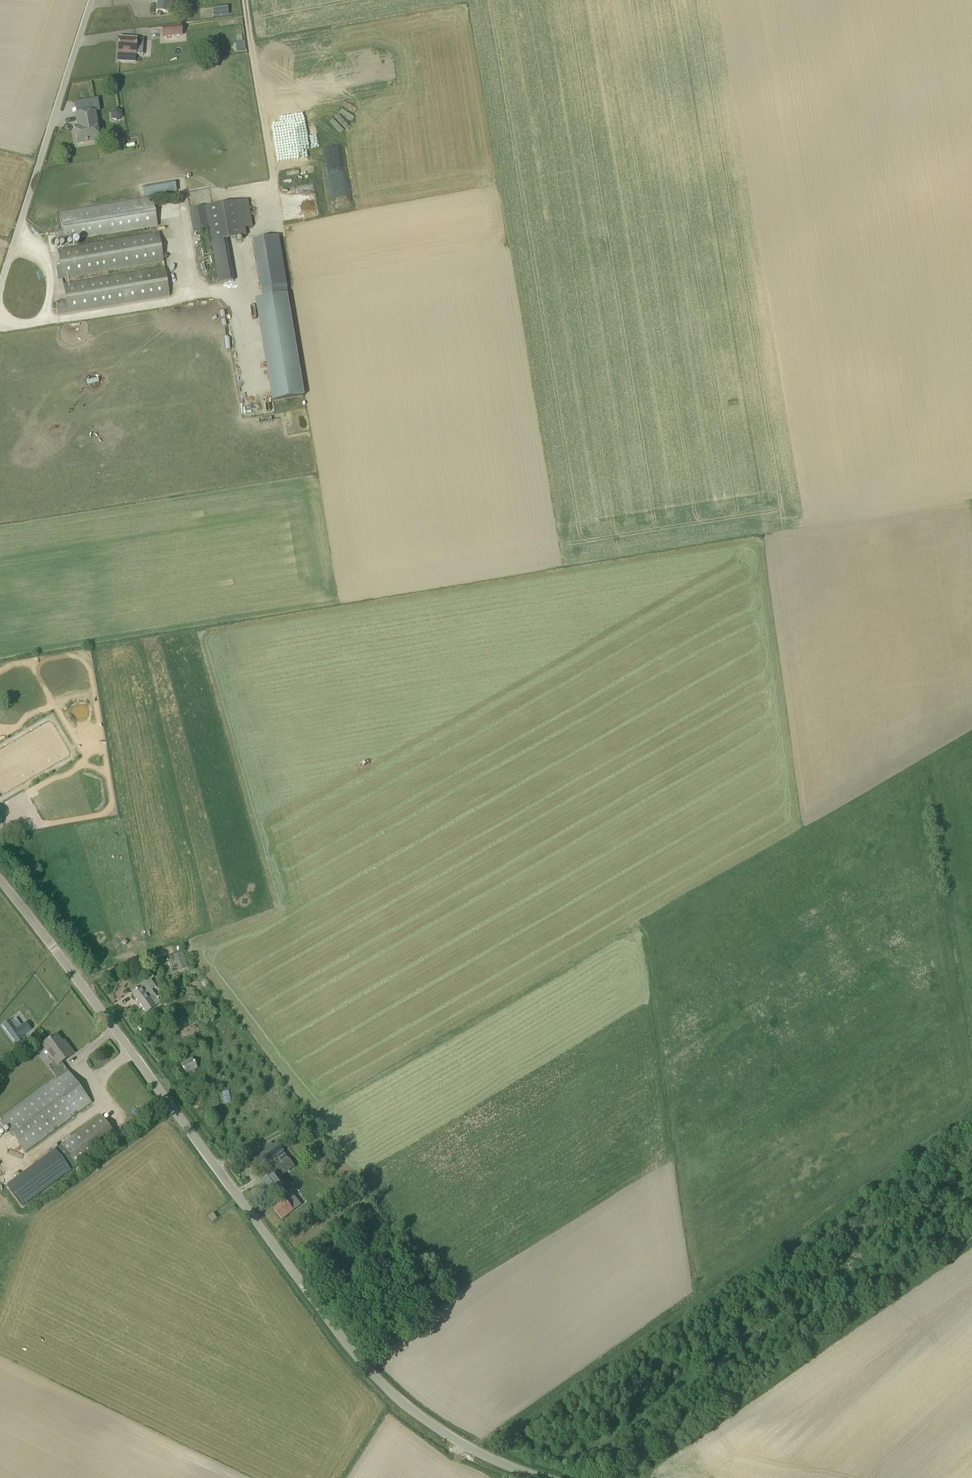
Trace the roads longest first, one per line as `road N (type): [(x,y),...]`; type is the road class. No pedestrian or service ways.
road 1 (unclassified): [(586,1477),(477,1444),(381,1371),(0,870)]
road 2 (unclassified): [(0,283),(92,0)]
road 3 (track): [(120,1025),(76,1067),(104,1104),(22,1164),(0,1157)]

